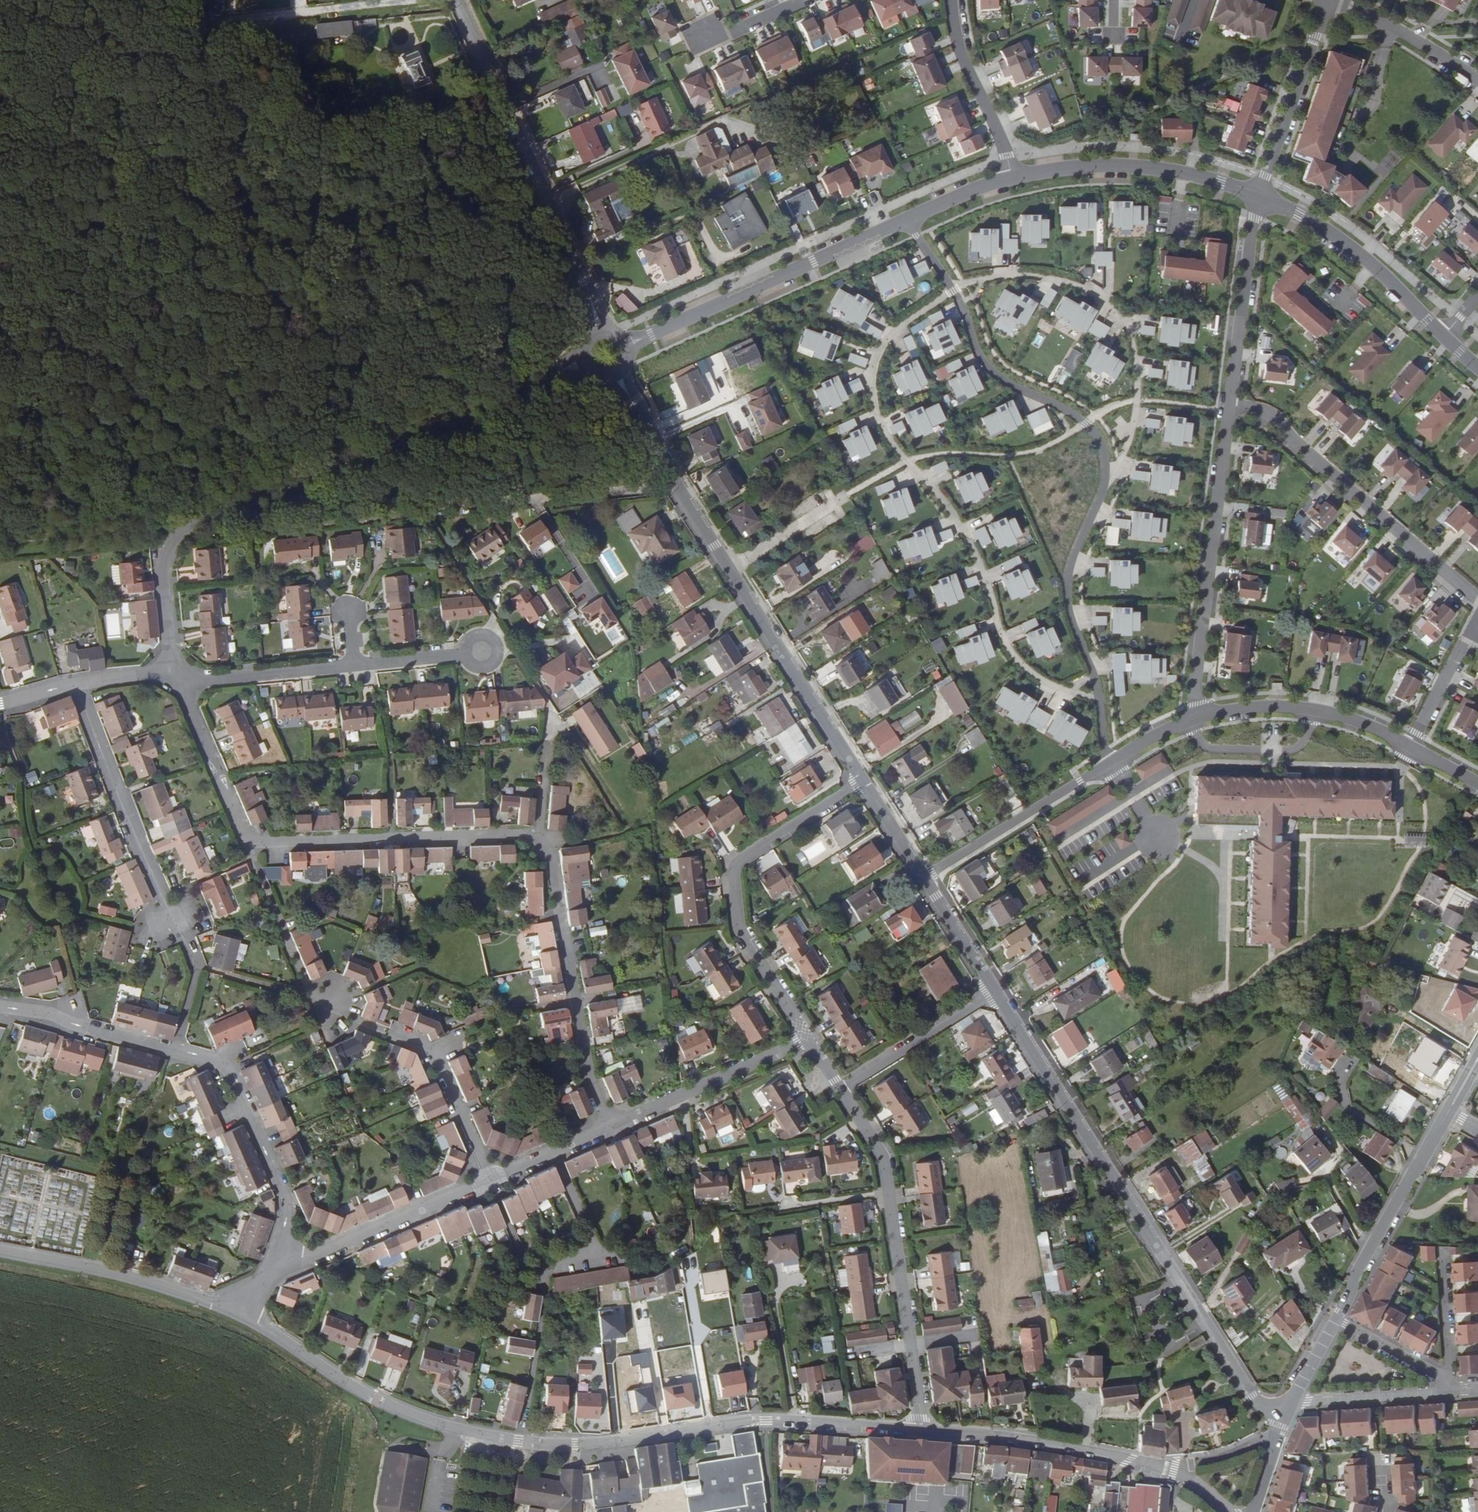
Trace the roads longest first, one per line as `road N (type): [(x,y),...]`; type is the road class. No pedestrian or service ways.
road 1 (unclassified): [(924,1432),(737,1421),(575,1444),(506,1439),(376,1400),(239,1313)]
road 2 (residential): [(579,362),(178,532),(160,566),(175,676)]
road 3 (residential): [(954,291),(882,340),(871,400),(883,430),(969,539),(1009,649),(1030,674),(1060,690),(1098,687)]
road 4 (secondary): [(997,991),(1252,1397),(1285,1414)]
road 5 (residential): [(175,676),(247,845),(536,839)]
road 6 (residential): [(288,1260),(289,1204),(226,1065),(0,1007)]
road 7 (residential): [(954,291),(1003,276),(1056,277),(1095,289),(1125,319),(1139,370),(1135,421),(1106,482)]
road 8 (residential): [(924,1432),(883,1163),(839,1088)]
road 9 (secondary): [(595,331),(456,0)]
road 10 (residential): [(806,1039),(732,926),(730,867),(862,781)]
road 11 (residential): [(288,1260),(488,1182),(607,1124)]
road 12 (residential): [(1477,600),(1286,435),(1277,418),(1231,405)]
road 13 (residential): [(1231,405),(1195,719)]
road 14 (unclassified): [(905,219),(619,343)]
road 15 (residential): [(536,839),(584,1061),(607,1124)]
road 16 (residential): [(954,291),(1003,379),(1063,404),(1100,441),(1106,482)]
road 17 (unclassified): [(1260,196),(1136,165),(1011,177)]
road 18 (unclassified): [(924,1432),(1174,1470)]
road 19 (secondary): [(732,567),(862,781)]
road 20 (unclassified): [(239,1313),(118,1274),(0,1252)]
road 21 (secondary): [(1336,1320),(1448,1110)]
road 22 (unclassified): [(1443,336),(1362,254),(1260,196)]
road 23 (secondary): [(610,372),(732,567)]
road 24 (residential): [(1410,746),(1359,720),(1278,705),(1195,719)]
road 25 (residential): [(1113,763),(924,877)]
road 26 (residential): [(1106,482),(1070,572),(1070,612),(1098,687)]
road 27 (residential): [(607,1124),(806,1039)]
road 28 (residential): [(1260,196),(1231,405)]
road 29 (residential): [(1328,0),(1260,196)]
road 30 (track): [(457,3),(254,20)]
road 31 (residential): [(952,0),(960,44),(1011,177)]
road 32 (residential): [(997,991),(839,1088)]
road 33 (residential): [(175,676),(354,664)]
road 34 (residential): [(0,702),(78,682),(175,676)]
road 35 (residential): [(1336,0),(1477,83)]
road 36 (residential): [(1410,746),(1477,618)]
road 37 (residential): [(1456,1389),(1336,1320)]
road 38 (residential): [(1442,1252),(1456,1389)]
road 39 (secondary): [(924,877),(997,991)]
road 40 (residential): [(732,567),(845,495)]
road 41 (residential): [(354,664),(481,651)]

